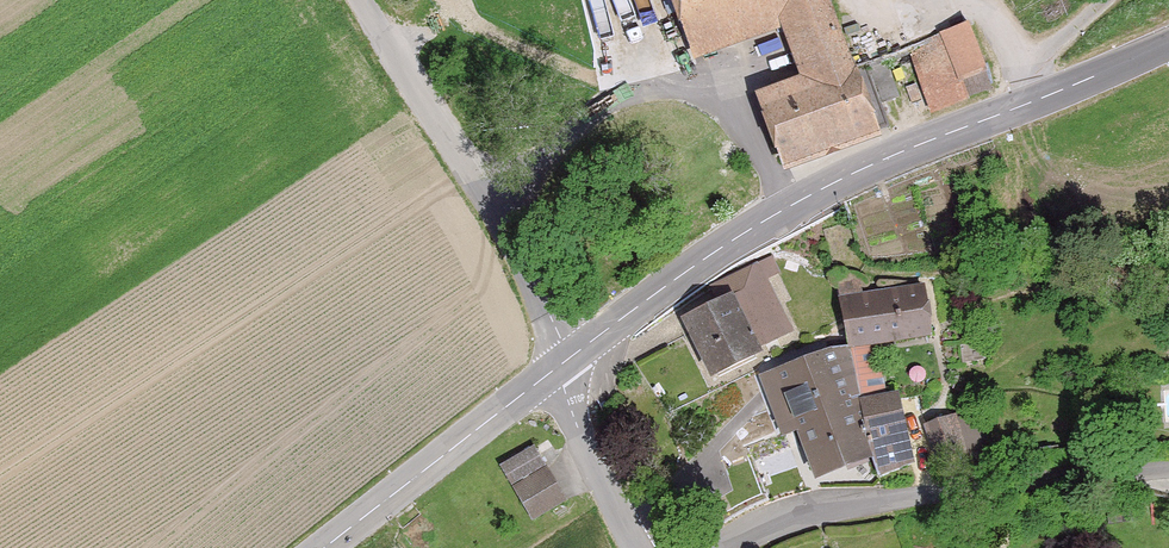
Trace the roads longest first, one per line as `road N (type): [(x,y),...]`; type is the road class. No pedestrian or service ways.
road 1 (tertiary): [(1168,46),(853,176),(572,358)]
road 2 (unclassified): [(742,547),(790,524),(842,513),(1168,474)]
road 3 (unclassified): [(572,358),(366,0)]
road 4 (tertiary): [(550,375),(332,547)]
road 5 (residential): [(645,547),(550,375)]
road 6 (track): [(1033,107),(1048,51),(1106,0)]

